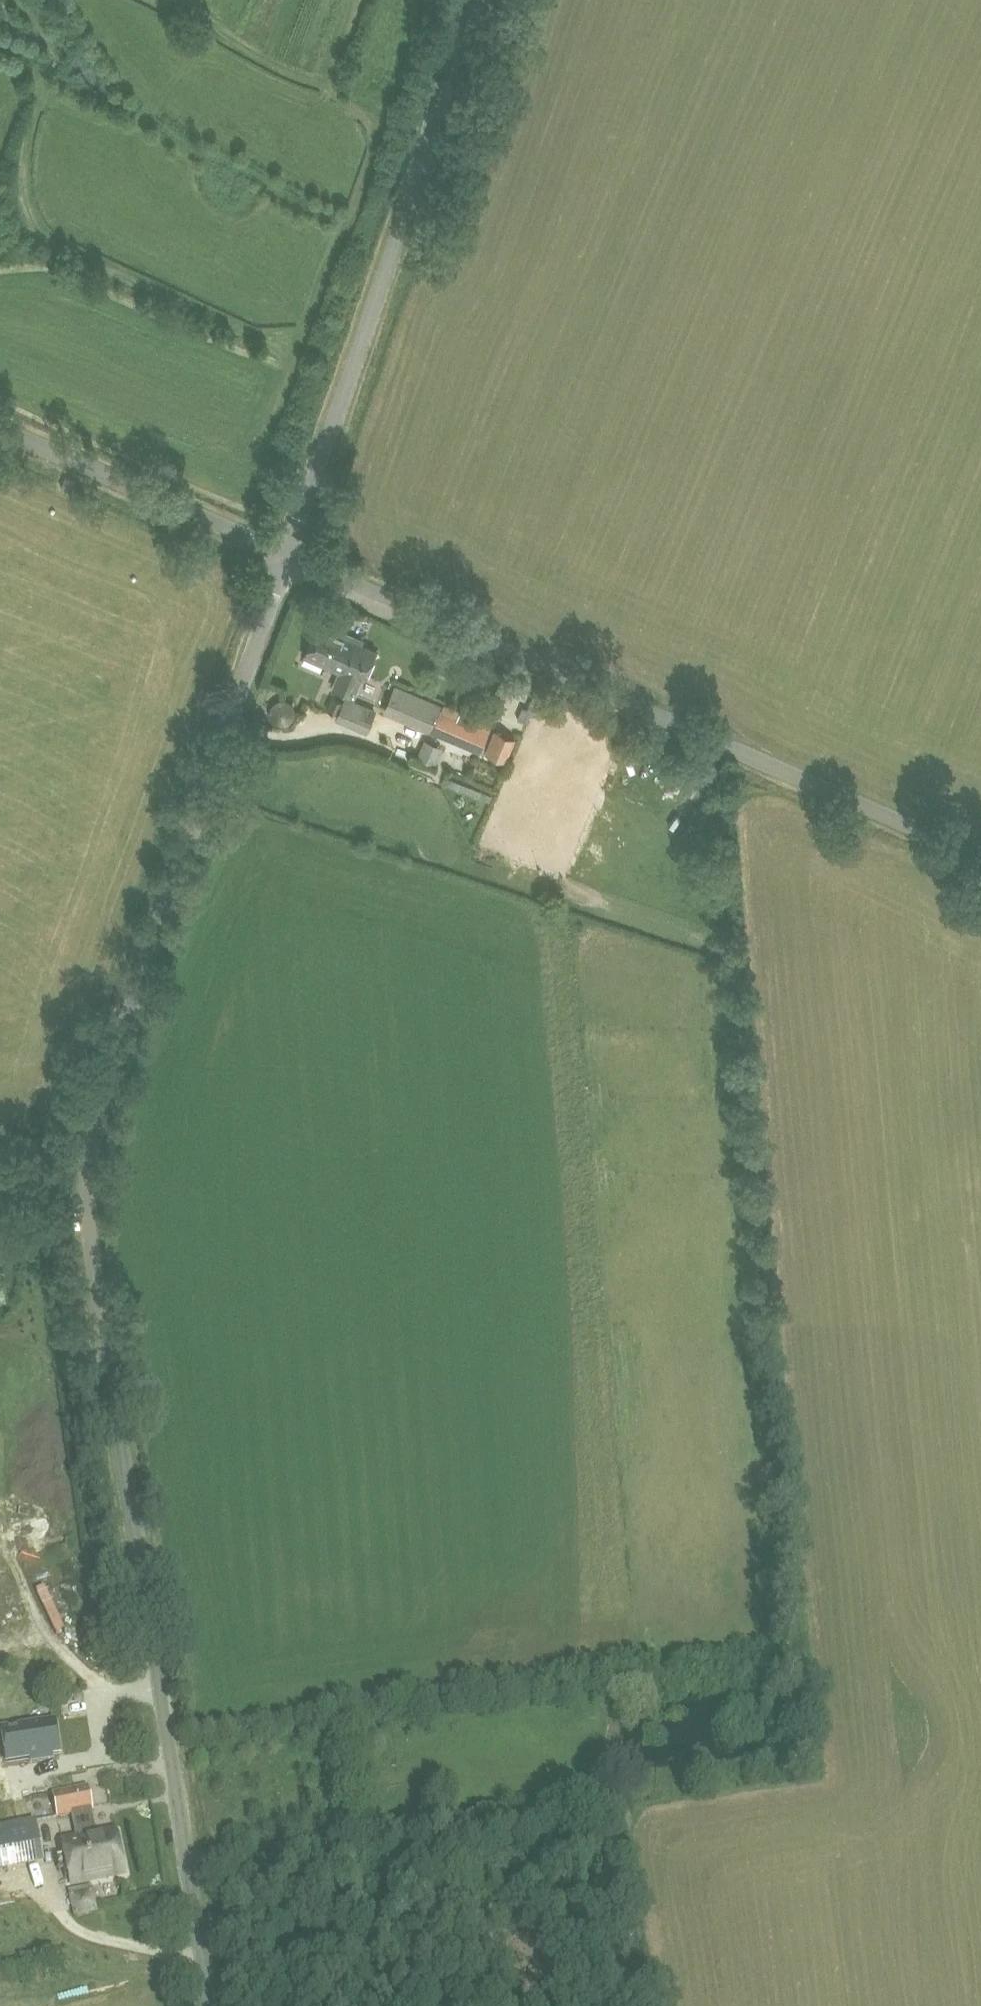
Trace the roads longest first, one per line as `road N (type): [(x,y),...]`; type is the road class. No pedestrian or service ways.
road 1 (unclassified): [(211,2005),(92,1263),(90,1193),(101,1106),(287,551)]
road 2 (unclassified): [(980,854),(287,551)]
road 3 (unclassified): [(287,551),(479,0)]
road 4 (unclassified): [(0,427),(287,551)]

